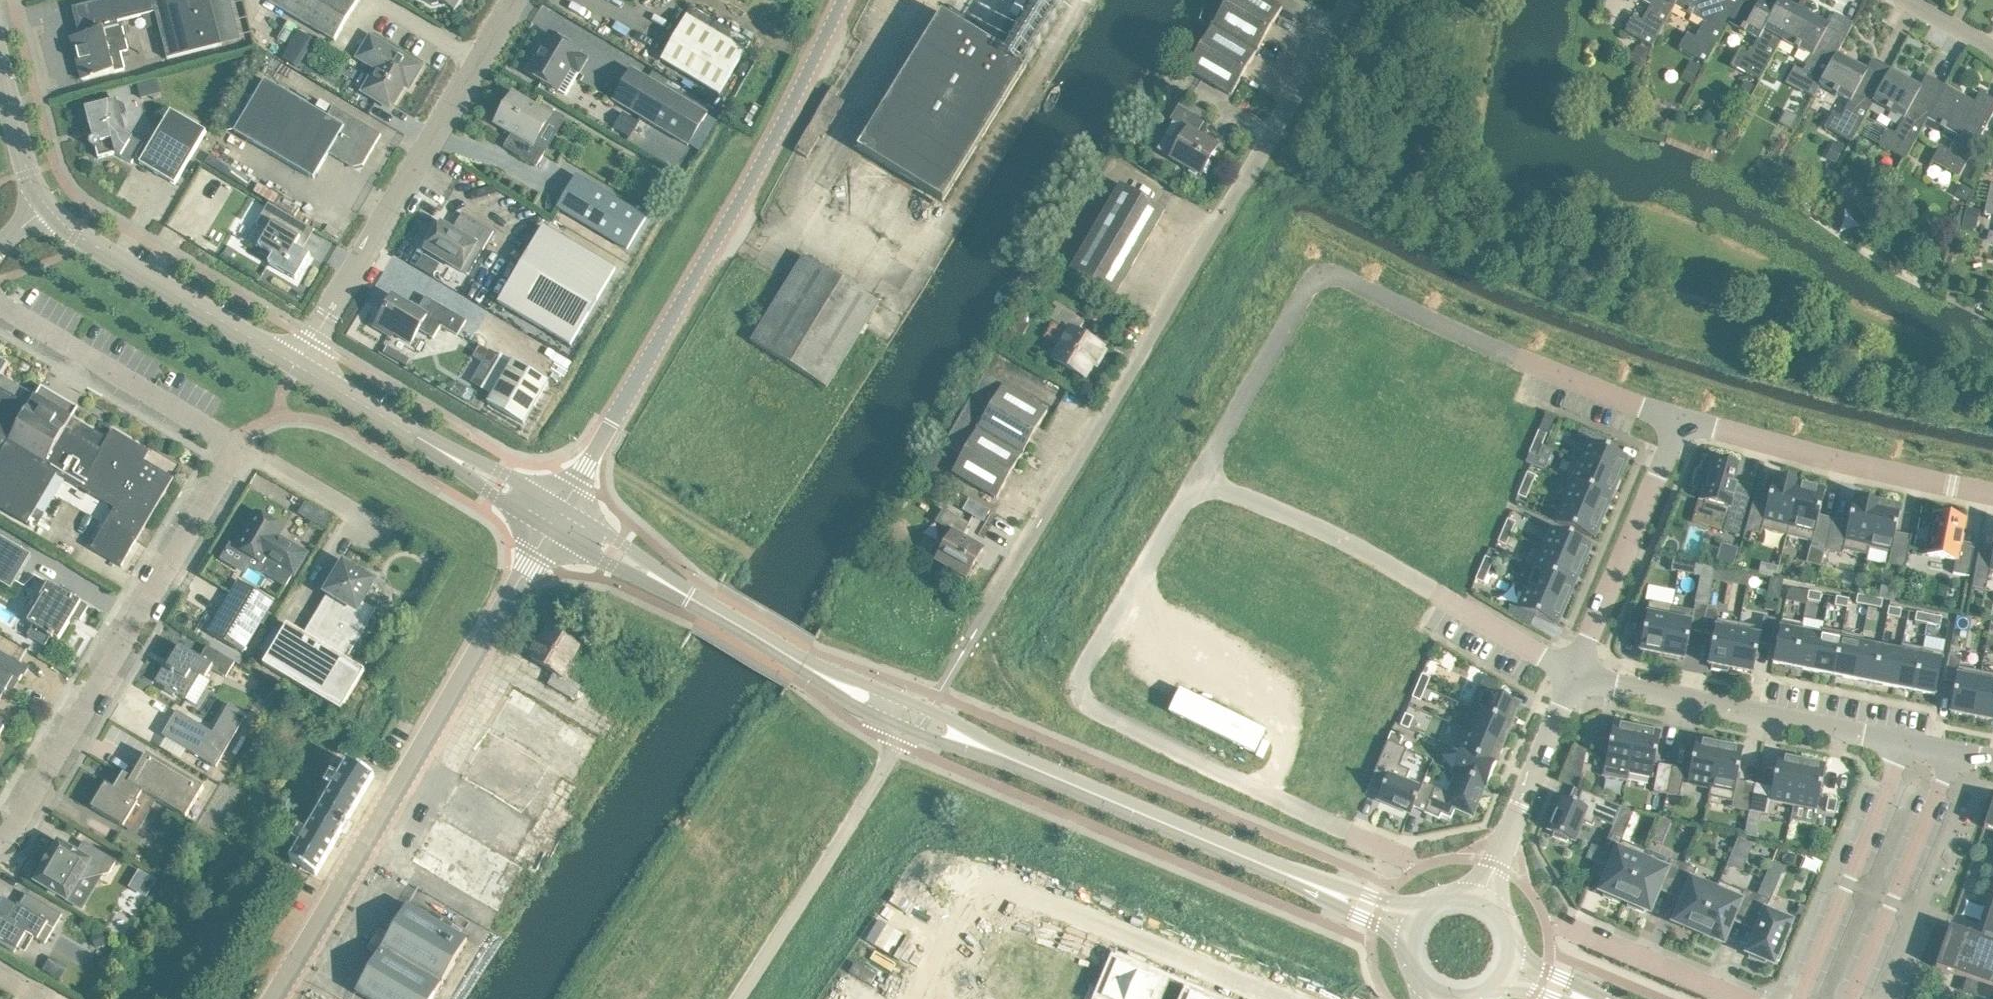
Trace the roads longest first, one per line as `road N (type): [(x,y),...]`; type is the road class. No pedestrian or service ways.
road 1 (residential): [(1203,473),(1311,281),(1335,273),(1505,354),(1683,416)]
road 2 (residential): [(1037,522),(1350,0)]
road 3 (tertiary): [(270,998),(548,527)]
road 4 (unclassified): [(600,440),(846,0)]
road 5 (residential): [(919,998),(976,872),(1280,998)]
road 6 (residential): [(0,840),(223,474),(226,455)]
road 7 (unclassified): [(1992,761),(1575,675)]
road 8 (residential): [(296,364),(514,0)]
road 9 (residential): [(1575,675),(1352,545),(1203,473)]
road 10 (residential): [(1081,702),(1413,861)]
road 11 (unclassified): [(737,998),(908,729)]
road 12 (residential): [(1683,416),(1992,488)]
road 13 (tertiary): [(296,364),(78,232),(46,203)]
road 14 (unclassified): [(1294,877),(1029,766)]
road 15 (residential): [(1683,416),(1575,675)]
road 16 (residential): [(226,455),(211,428),(0,302)]
road 17 (residential): [(1081,702),(1077,682),(1203,473)]
road 18 (unclassified): [(1575,675),(1482,896)]
road 19 (residential): [(1735,998),(1555,923)]
road 20 (residential): [(226,455),(259,458),(387,536)]
road 21 (tertiary): [(446,451),(296,364)]
road 22 (unclassified): [(811,668),(667,582)]
road 23 (unclassified): [(1029,766),(893,695)]
road 24 (tertiary): [(46,203),(0,61)]
road 25 (unclassified): [(548,527),(606,561),(667,582)]
road 26 (unclassified): [(667,582),(649,561),(561,507)]
road 27 (tertiary): [(446,451),(493,495),(548,527)]
road 28 (tertiary): [(561,507),(446,451)]
road 29 (unclassified): [(1294,877),(1407,935)]
road 30 (unclassified): [(1415,915),(1294,877)]
road 31 (unclassified): [(908,729),(1029,766)]

